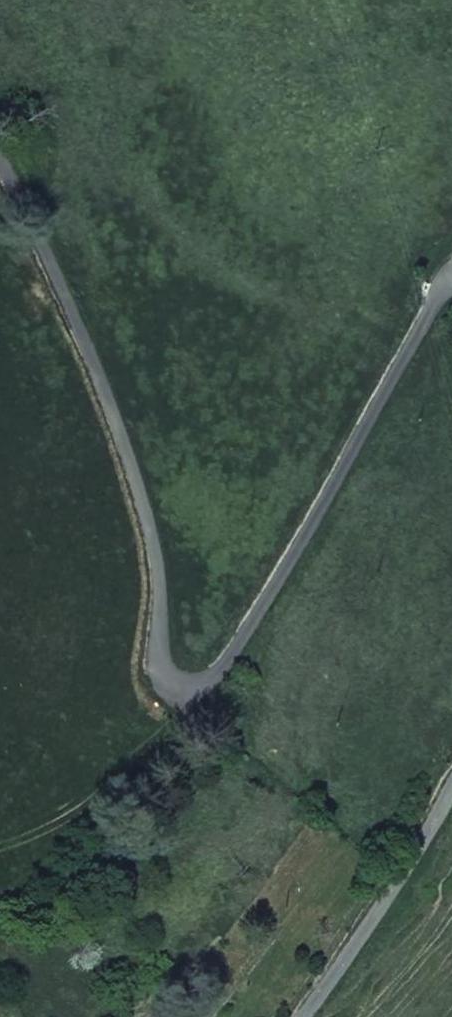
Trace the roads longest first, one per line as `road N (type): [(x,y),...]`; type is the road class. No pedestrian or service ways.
road 1 (unclassified): [(303,1016),(429,830),(451,781)]

